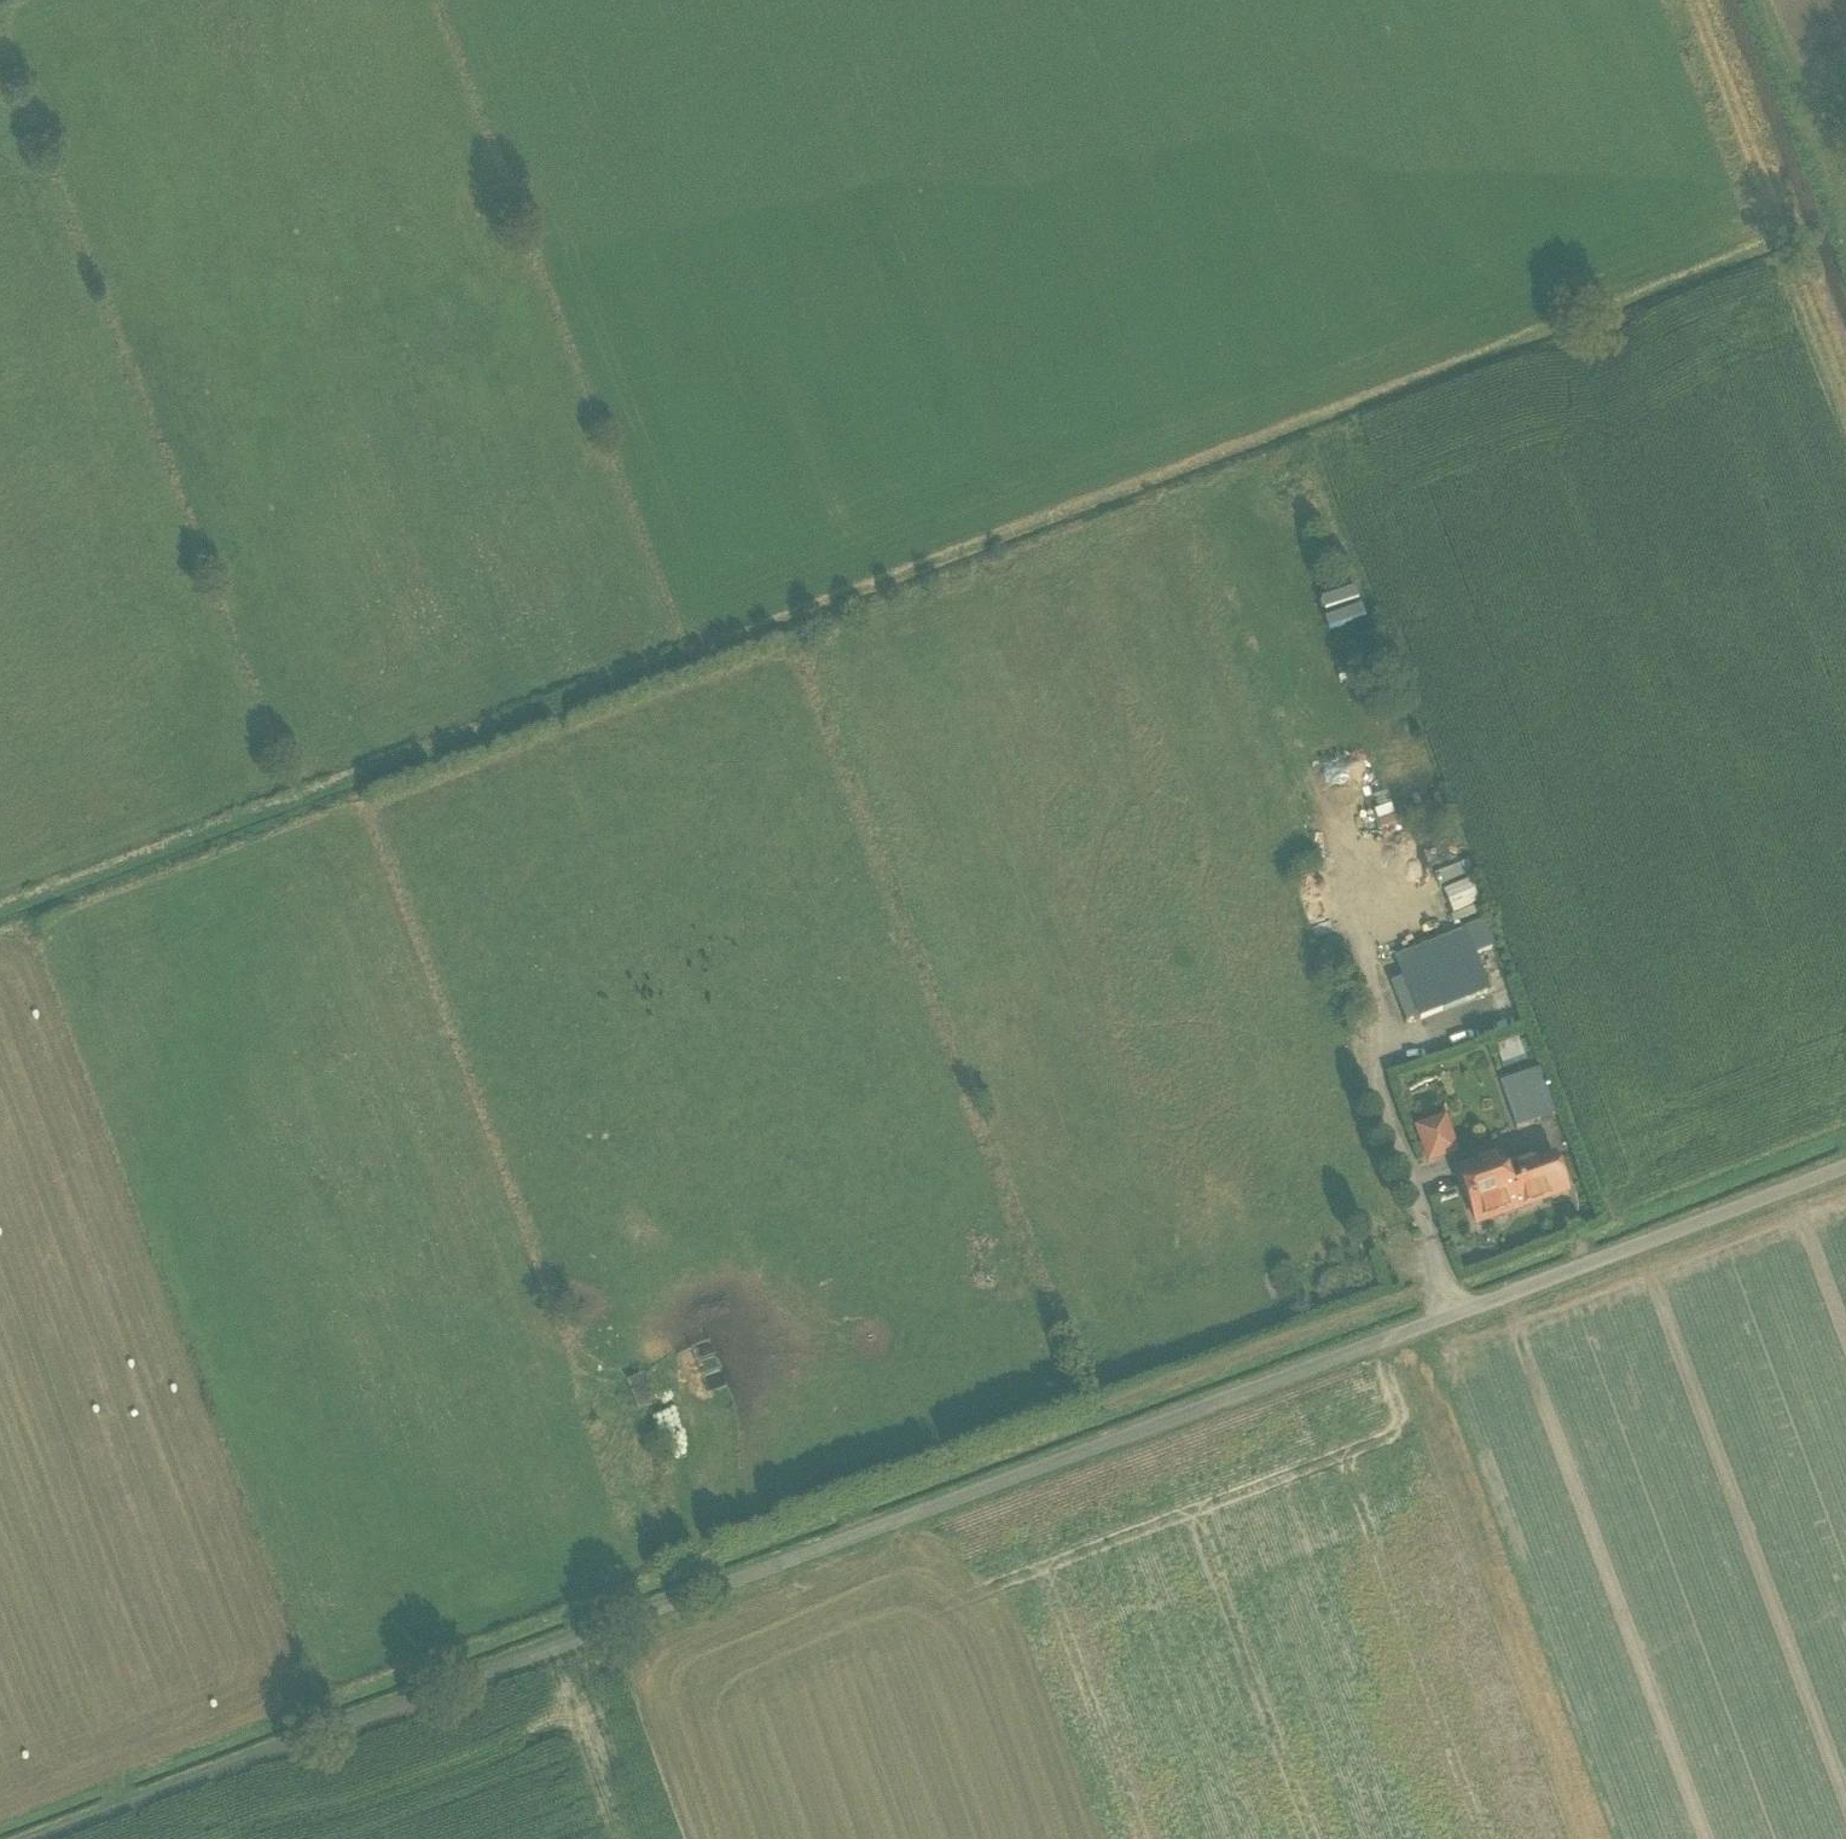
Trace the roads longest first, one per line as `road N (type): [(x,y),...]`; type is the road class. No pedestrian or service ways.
road 1 (track): [(1845,1164),(55,1838)]
road 2 (track): [(1763,0),(1845,217)]

